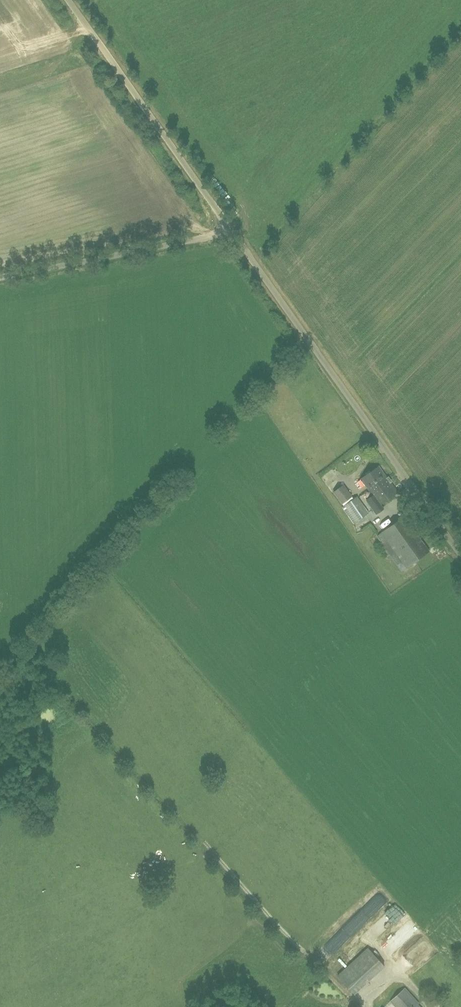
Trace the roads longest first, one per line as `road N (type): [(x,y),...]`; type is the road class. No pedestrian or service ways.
road 1 (unclassified): [(460,555),(231,230)]
road 2 (unclassified): [(231,230),(68,0)]
road 3 (unclassified): [(0,279),(231,230)]

